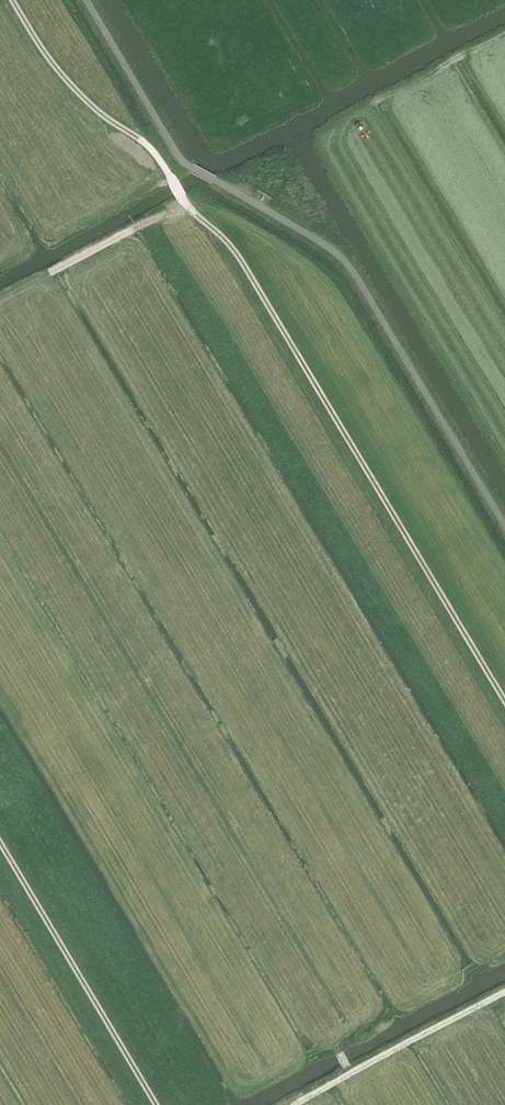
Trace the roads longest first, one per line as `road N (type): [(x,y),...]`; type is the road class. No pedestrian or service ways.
road 1 (track): [(13,0),(52,64),(105,119),(154,153),(196,214),(236,251),(504,701)]
road 2 (track): [(155,1104),(0,845)]
road 3 (track): [(504,991),(295,1104)]
road 4 (track): [(0,298),(189,206)]
road 5 (track): [(365,107),(504,32)]

